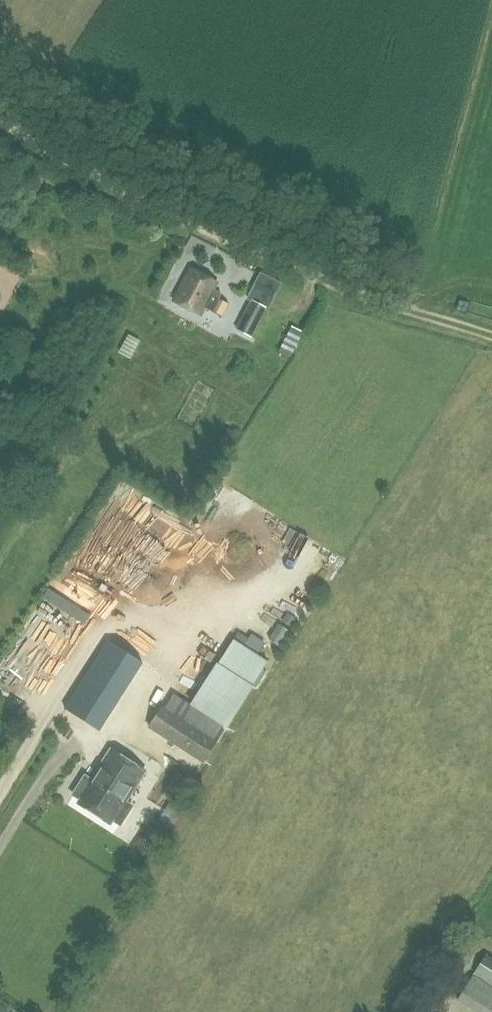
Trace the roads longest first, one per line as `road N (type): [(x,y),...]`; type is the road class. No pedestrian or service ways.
road 1 (track): [(0,119),(187,228),(304,276),(491,337)]

